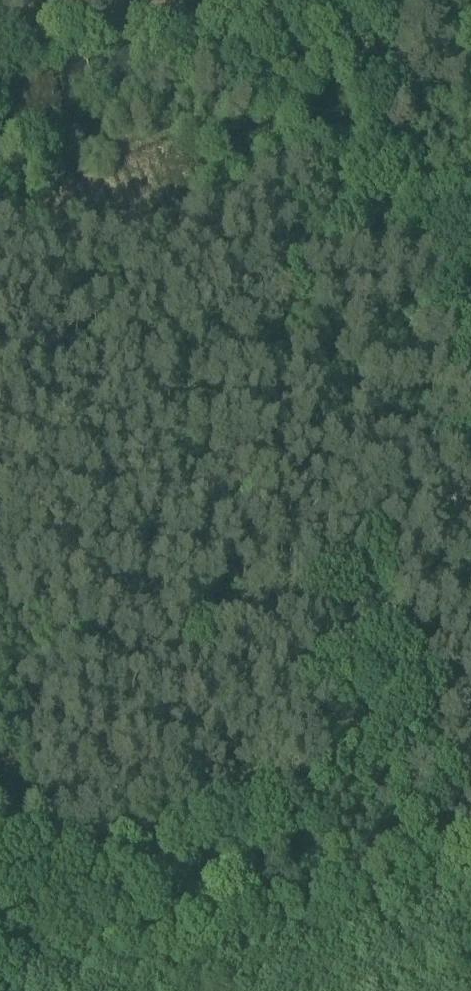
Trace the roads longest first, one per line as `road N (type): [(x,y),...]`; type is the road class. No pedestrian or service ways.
road 1 (track): [(470,481),(442,509),(388,538),(380,591),(470,826)]
road 2 (track): [(347,0),(470,293)]

